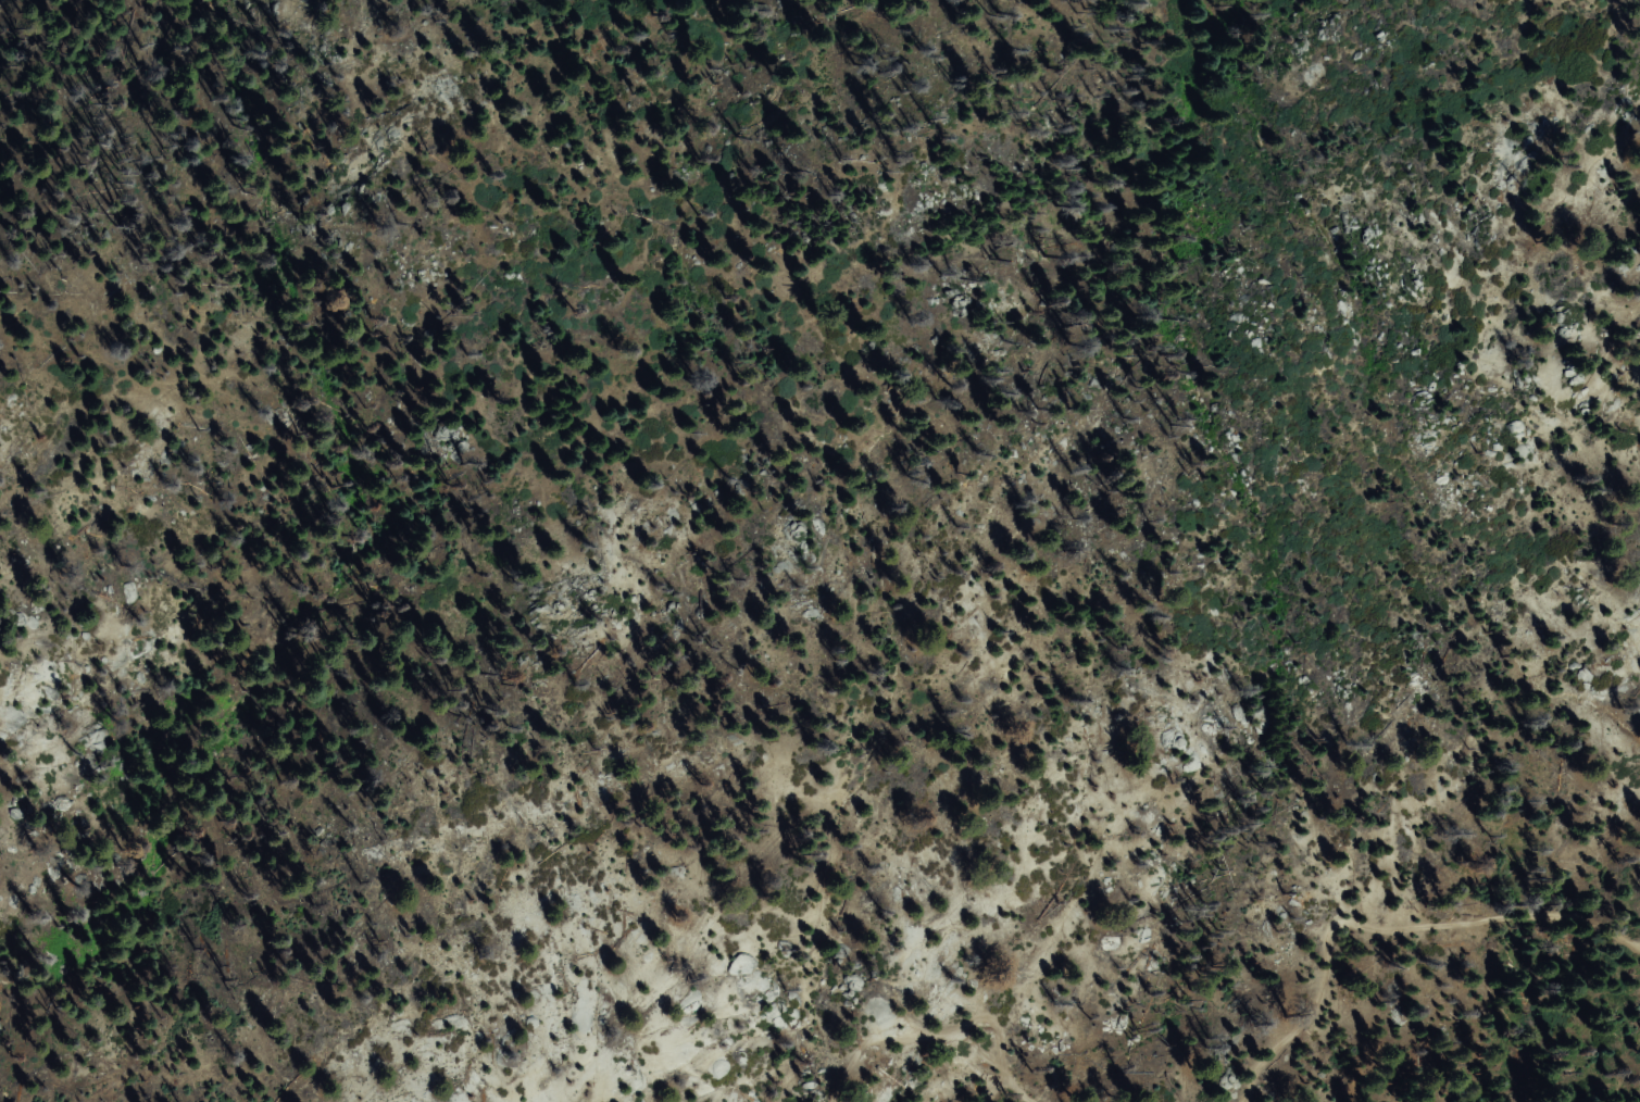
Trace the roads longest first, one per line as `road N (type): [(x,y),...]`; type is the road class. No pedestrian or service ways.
road 1 (track): [(1241,1101),(1278,1042),(1313,1014),(1335,923),(1401,930),(1551,918),(1639,946)]
road 2 (track): [(835,1101),(864,1035),(887,1022),(940,1013),(1033,1101)]

